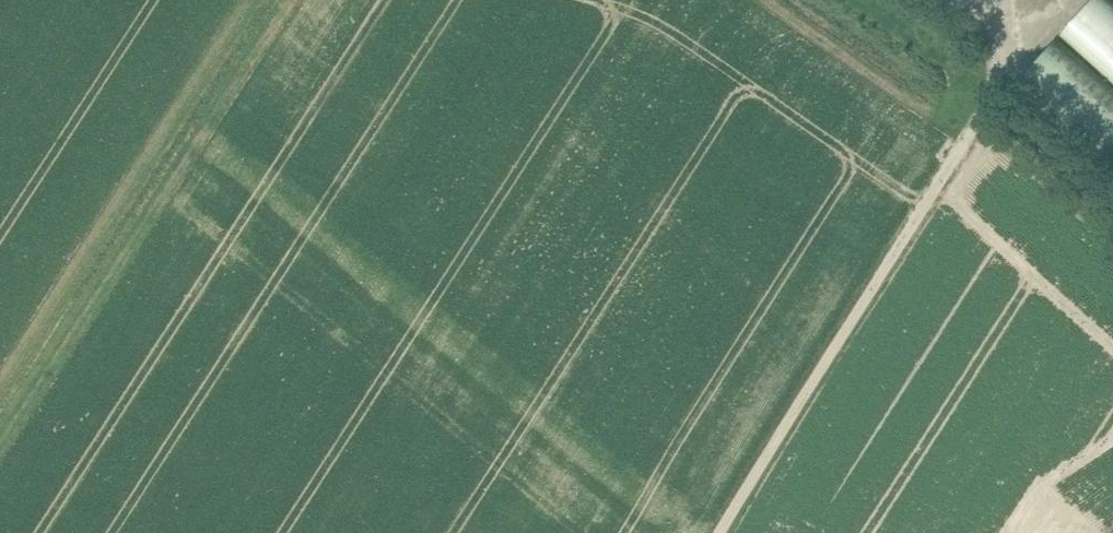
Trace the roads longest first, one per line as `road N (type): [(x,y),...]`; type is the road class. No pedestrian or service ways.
road 1 (track): [(1002,43),(989,102),(718,532)]

